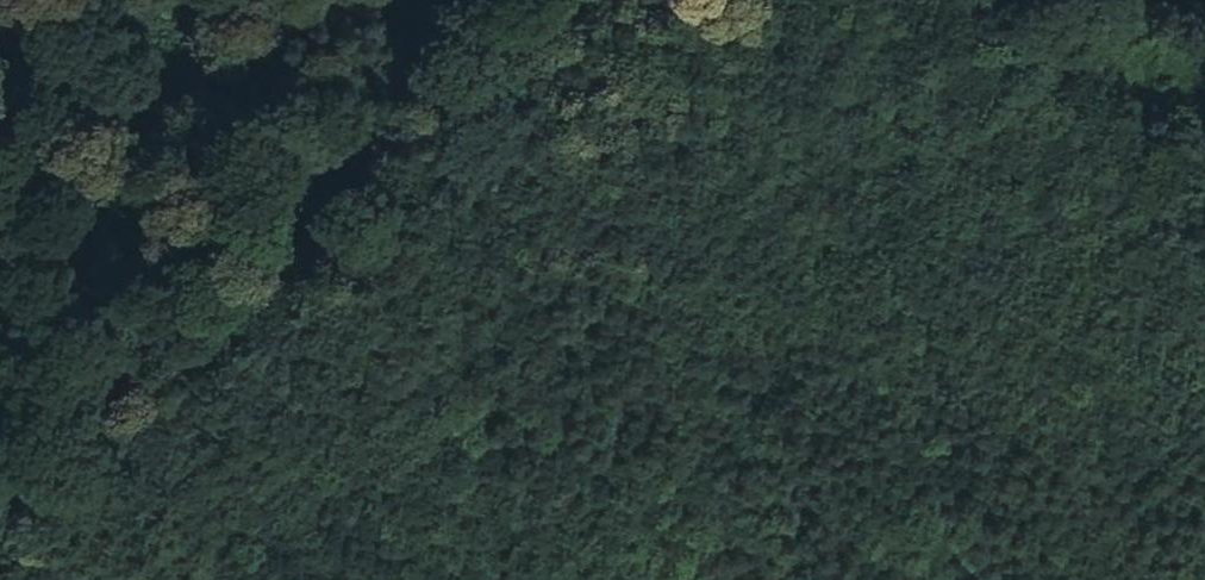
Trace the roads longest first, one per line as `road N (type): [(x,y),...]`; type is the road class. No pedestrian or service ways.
road 1 (track): [(1204,240),(1013,0)]

